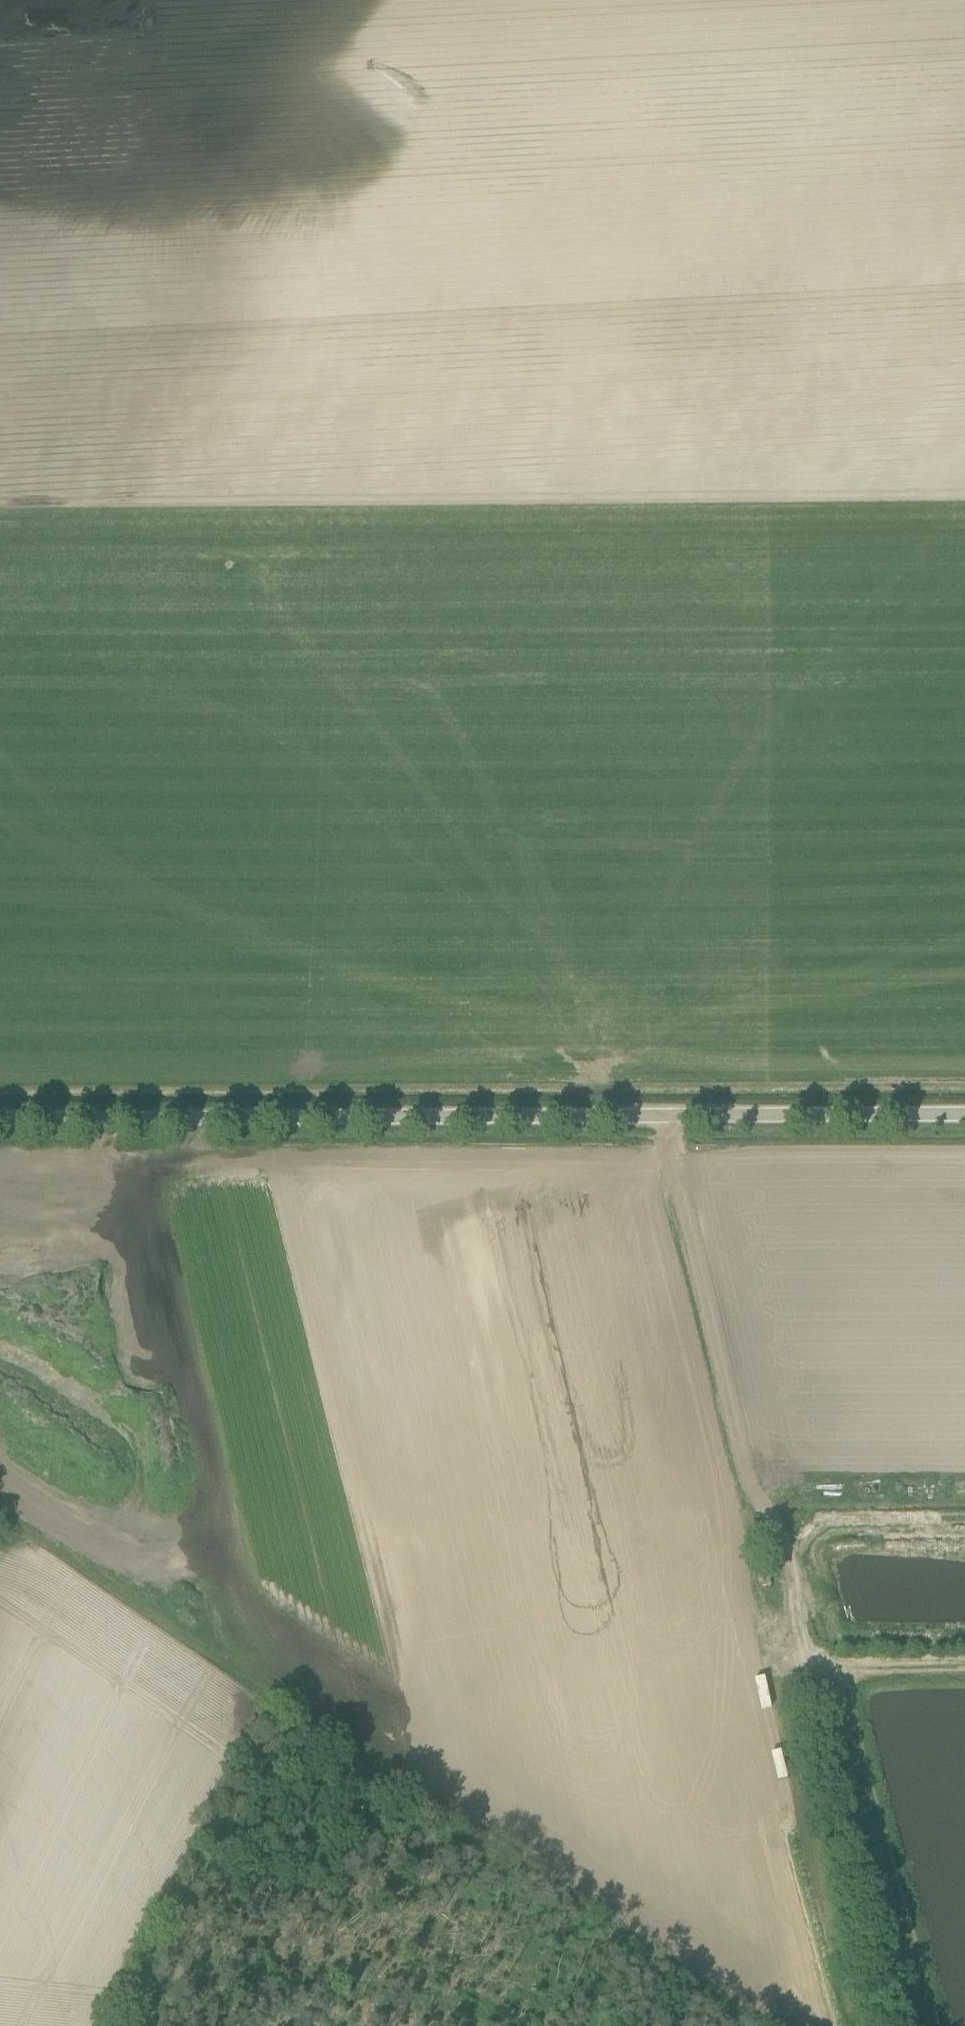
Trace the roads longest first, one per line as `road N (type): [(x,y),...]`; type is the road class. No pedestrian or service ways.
road 1 (unclassified): [(964,1114),(0,1120)]
road 2 (track): [(672,1116),(907,2025)]

